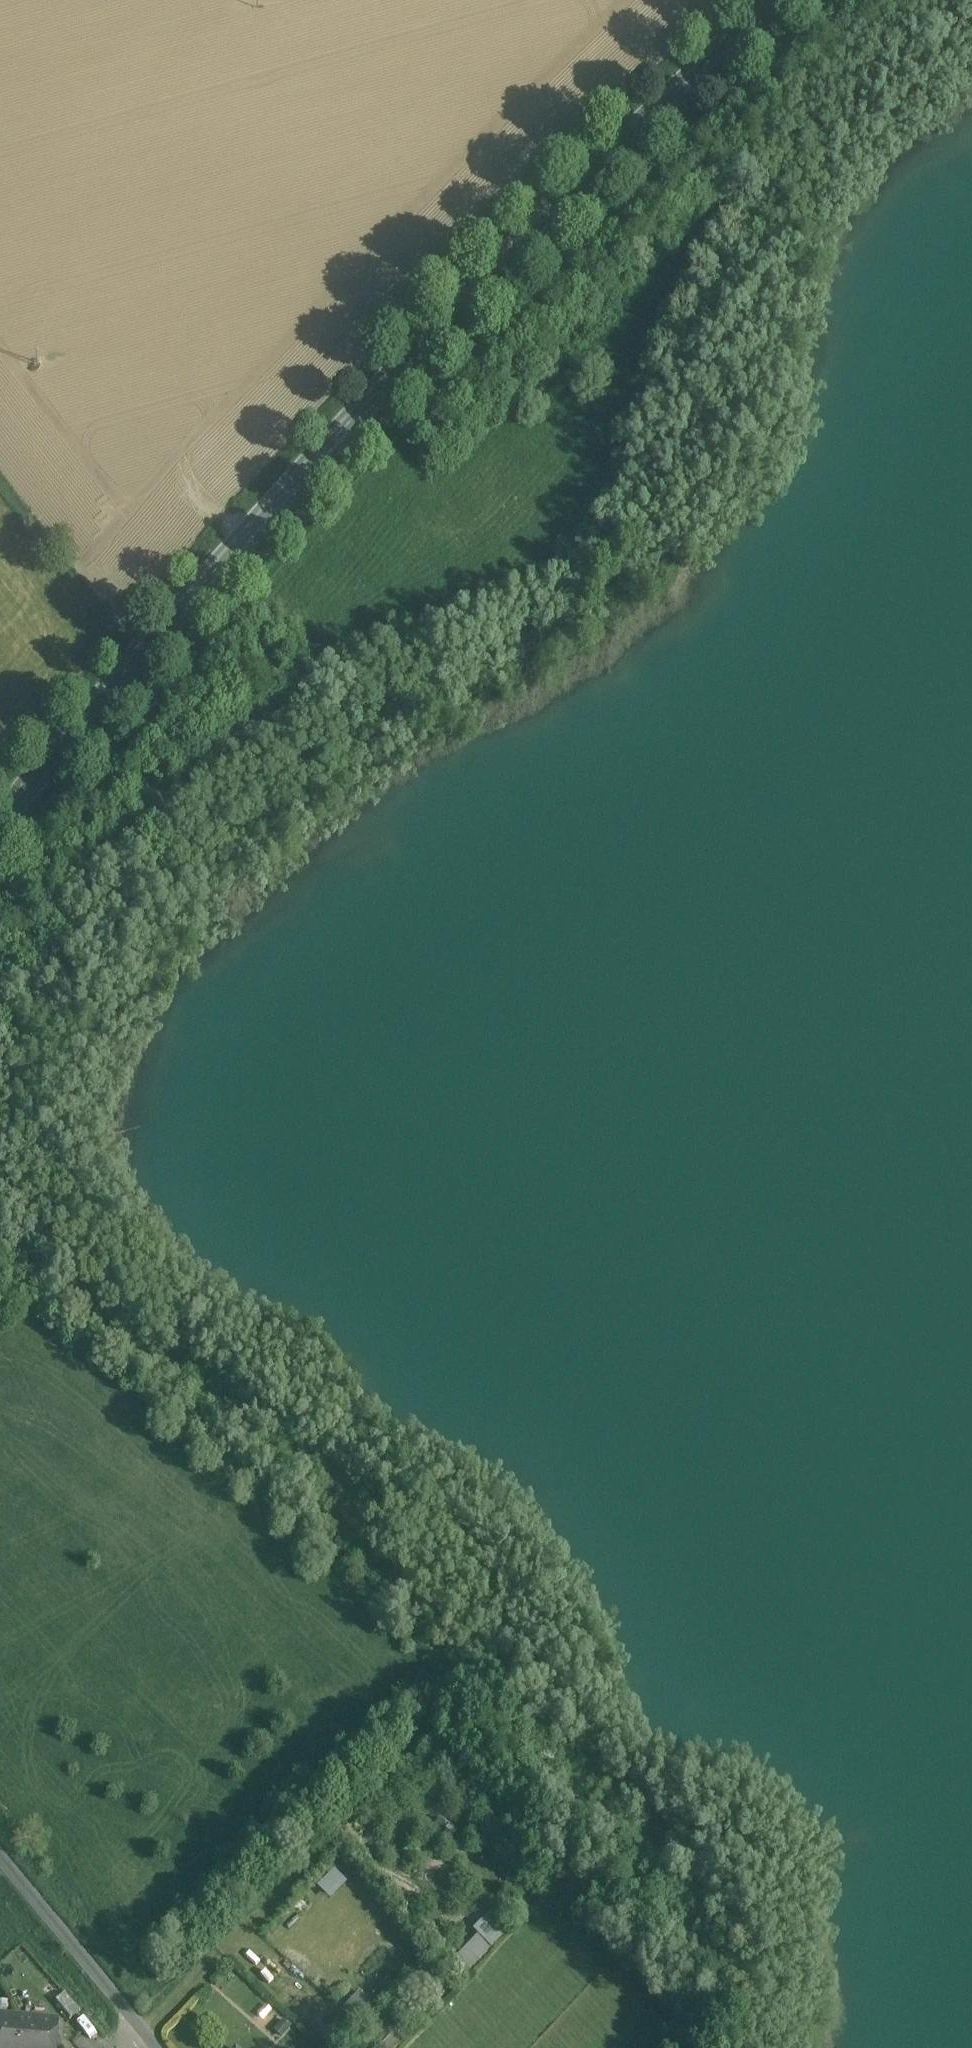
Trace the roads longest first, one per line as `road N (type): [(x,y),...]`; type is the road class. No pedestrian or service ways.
road 1 (secondary): [(774,0),(568,197),(299,478),(0,822)]
road 2 (residential): [(0,1860),(139,2023)]

